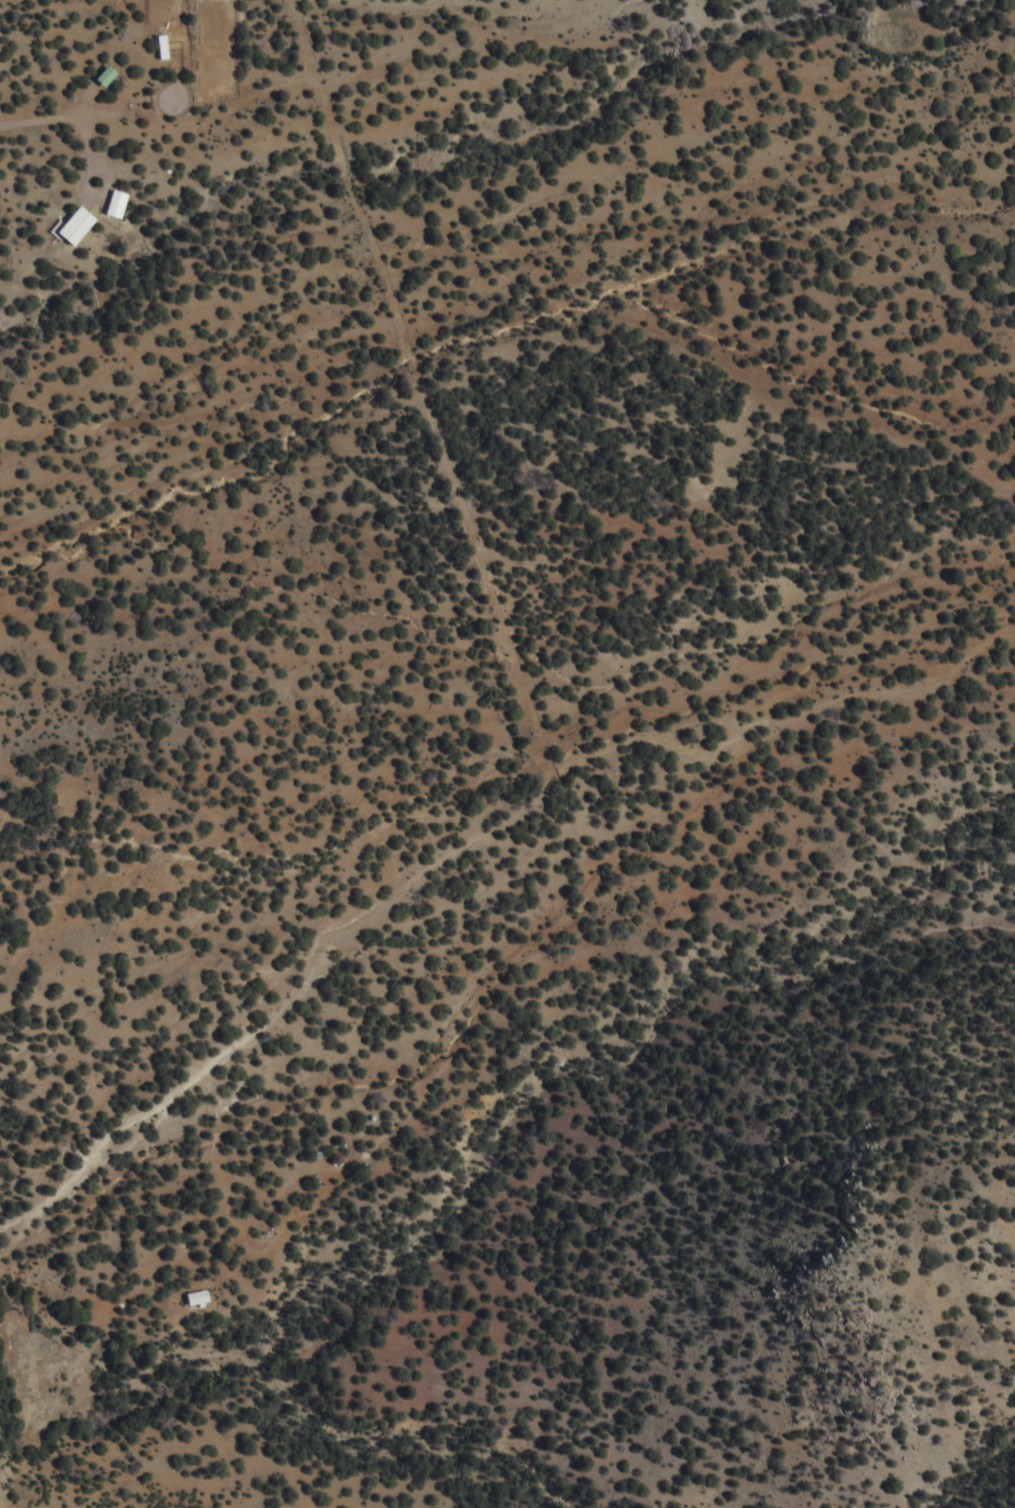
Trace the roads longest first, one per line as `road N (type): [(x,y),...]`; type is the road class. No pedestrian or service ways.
road 1 (track): [(0,1222),(110,1132)]

